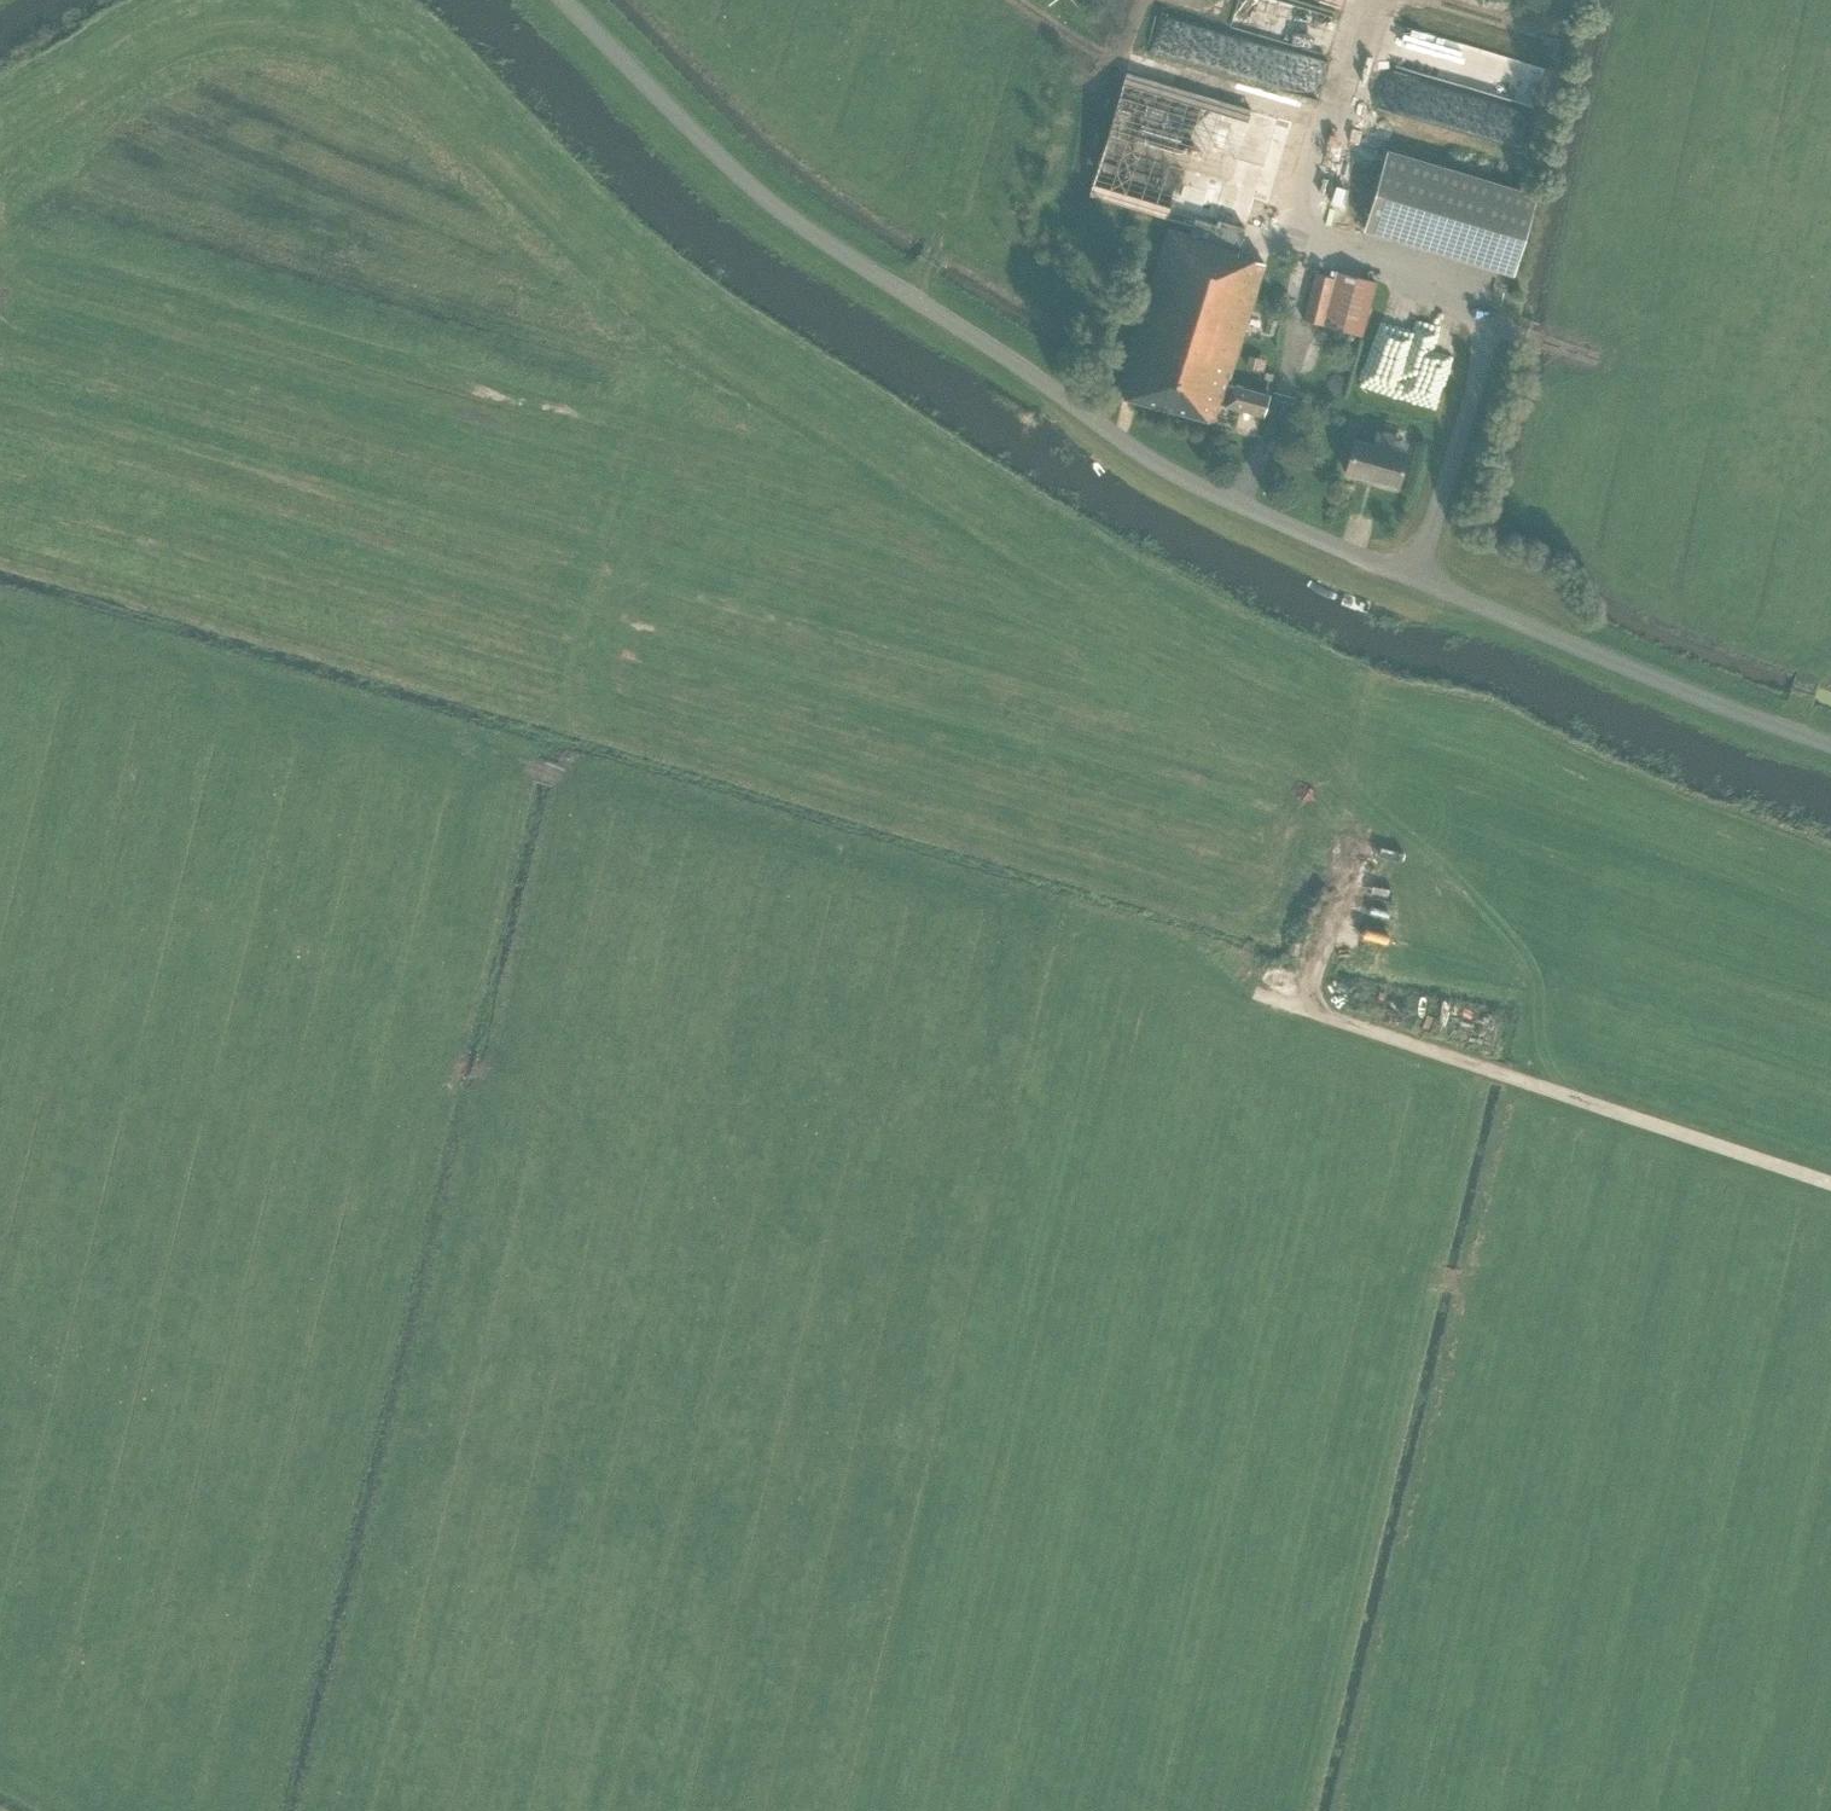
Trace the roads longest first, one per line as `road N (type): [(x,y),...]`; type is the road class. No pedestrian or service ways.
road 1 (unclassified): [(1830,744),(1598,656),(1191,482),(750,189),(561,0)]
road 2 (track): [(1419,0),(1515,28),(1549,20),(1565,0)]
road 3 (track): [(1328,127),(1371,0)]

